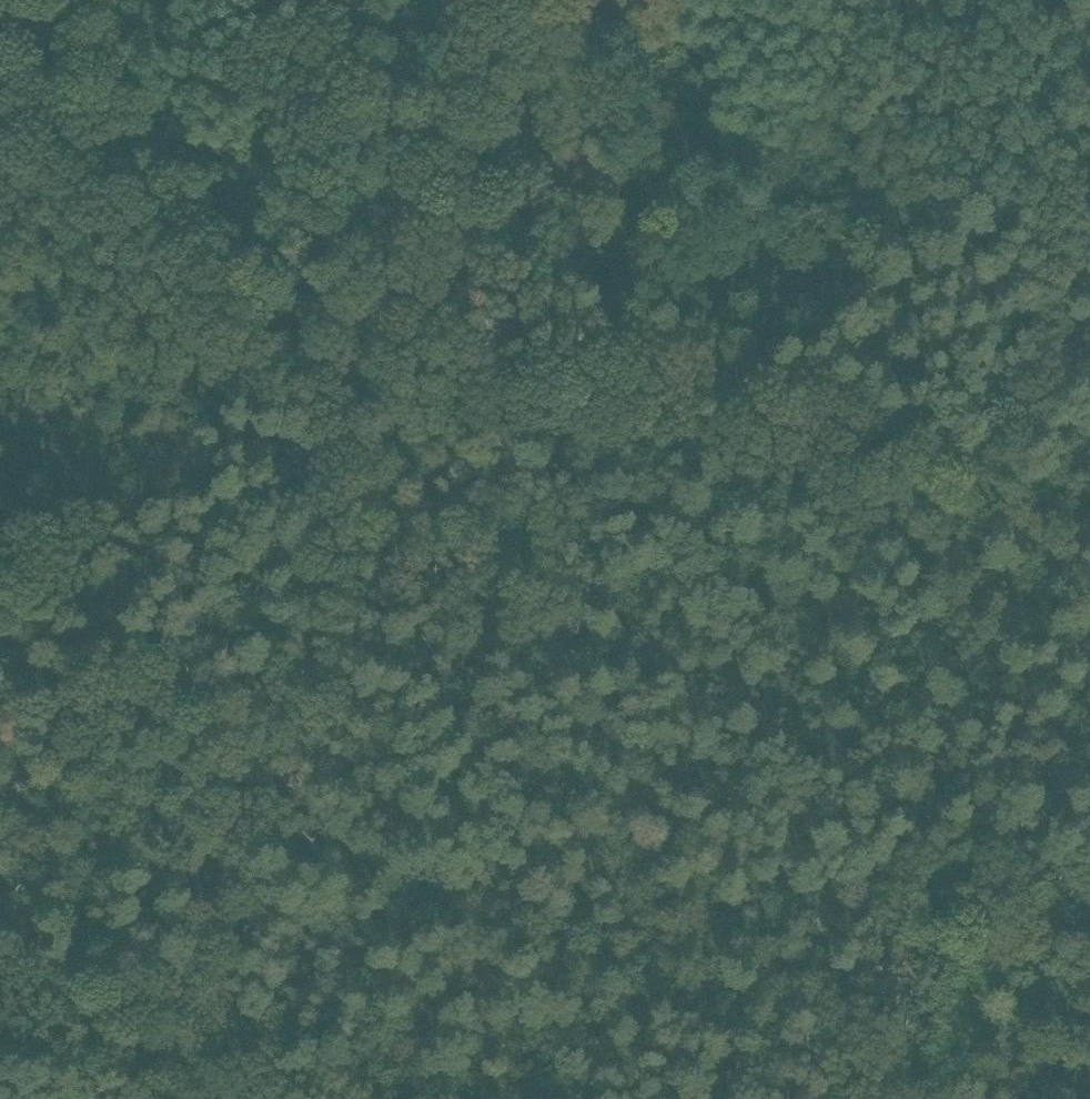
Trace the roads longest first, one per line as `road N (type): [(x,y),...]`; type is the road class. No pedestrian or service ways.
road 1 (track): [(467,0),(186,1030)]

